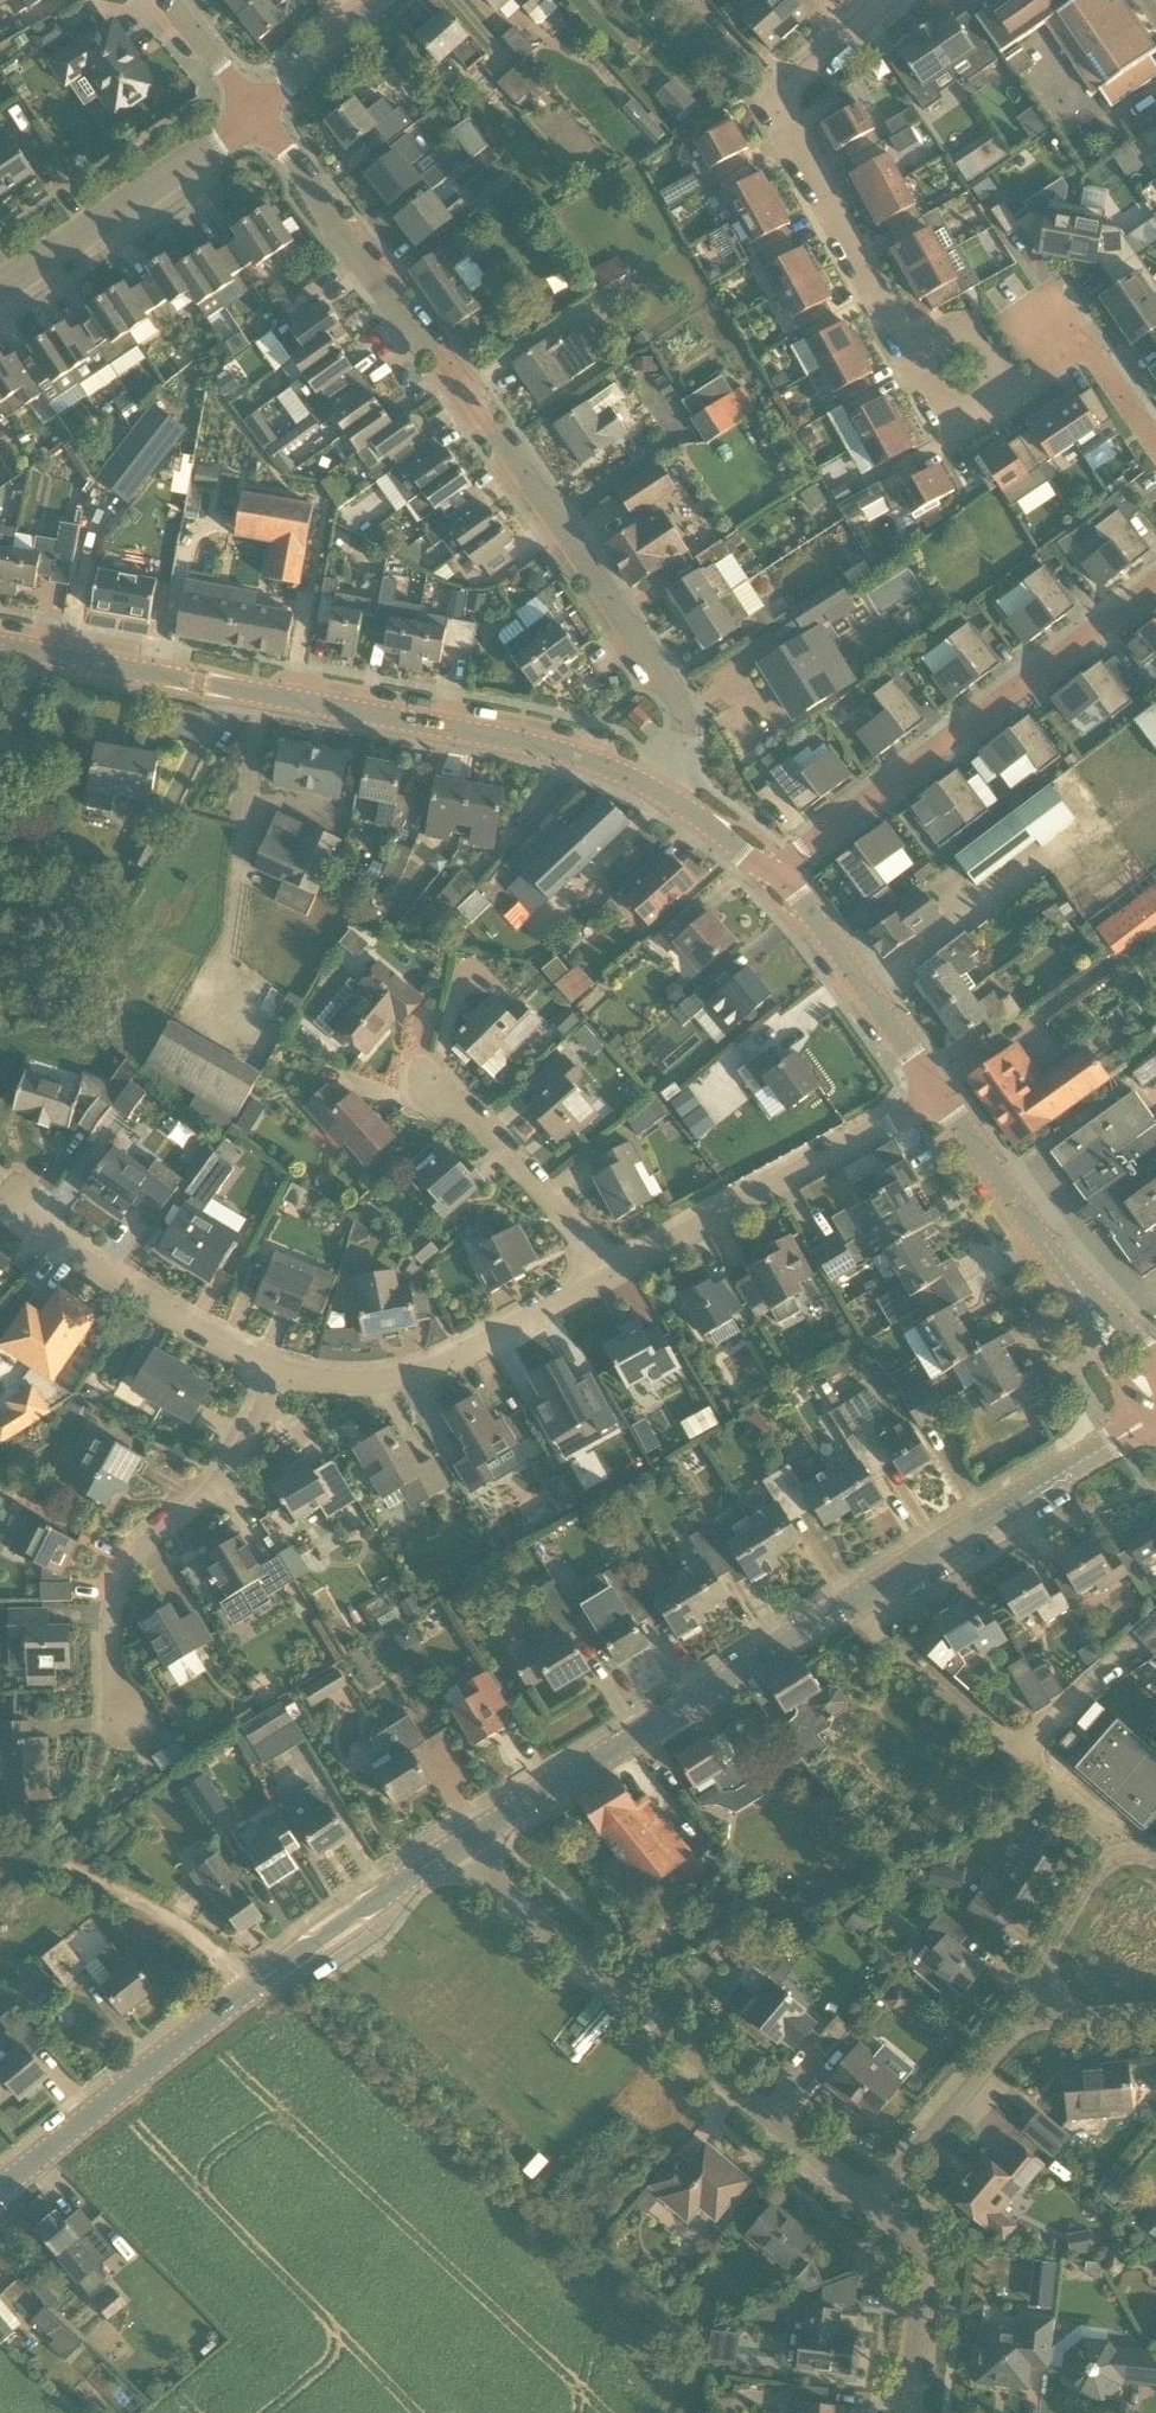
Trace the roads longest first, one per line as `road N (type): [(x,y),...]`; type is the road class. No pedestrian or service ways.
road 1 (residential): [(117,1709),(113,1625),(122,1583),(145,1546),(217,1486),(278,1373),(384,1383),(439,1369),(941,1099)]
road 2 (residential): [(661,794),(686,748),(680,700),(478,405),(333,224),(259,115)]
road 3 (tertiary): [(661,794),(552,750),(0,646)]
road 4 (tertiary): [(0,2189),(248,1991),(458,1847)]
road 5 (residential): [(870,2202),(458,1847)]
road 6 (residential): [(775,873),(1155,584)]
road 7 (tertiary): [(458,1847),(847,1608)]
road 8 (residential): [(907,354),(770,115),(780,94),(888,0)]
road 9 (residential): [(870,2202),(1032,2013),(1155,2012)]
road 10 (tertiary): [(847,1608),(1155,1418)]
road 11 (residential): [(0,289),(259,115)]
road 12 (residential): [(1077,1803),(847,1608)]
road 13 (tertiary): [(941,1099),(775,873)]
road 14 (tertiary): [(1083,1299),(941,1099)]
road 15 (residential): [(907,2412),(925,2249),(870,2202)]
road 16 (residential): [(907,354),(965,324),(981,333),(1018,387),(1009,400),(948,432)]
road 17 (track): [(248,1991),(218,1954),(145,1903),(68,1870)]
road 18 (residential): [(1155,448),(1056,306)]
road 19 (residential): [(259,115),(386,0)]
road 20 (residential): [(259,115),(168,0)]
road 21 (tertiary): [(775,873),(661,794)]
road 22 (tertiary): [(1083,1299),(1113,1374),(1155,1409)]

